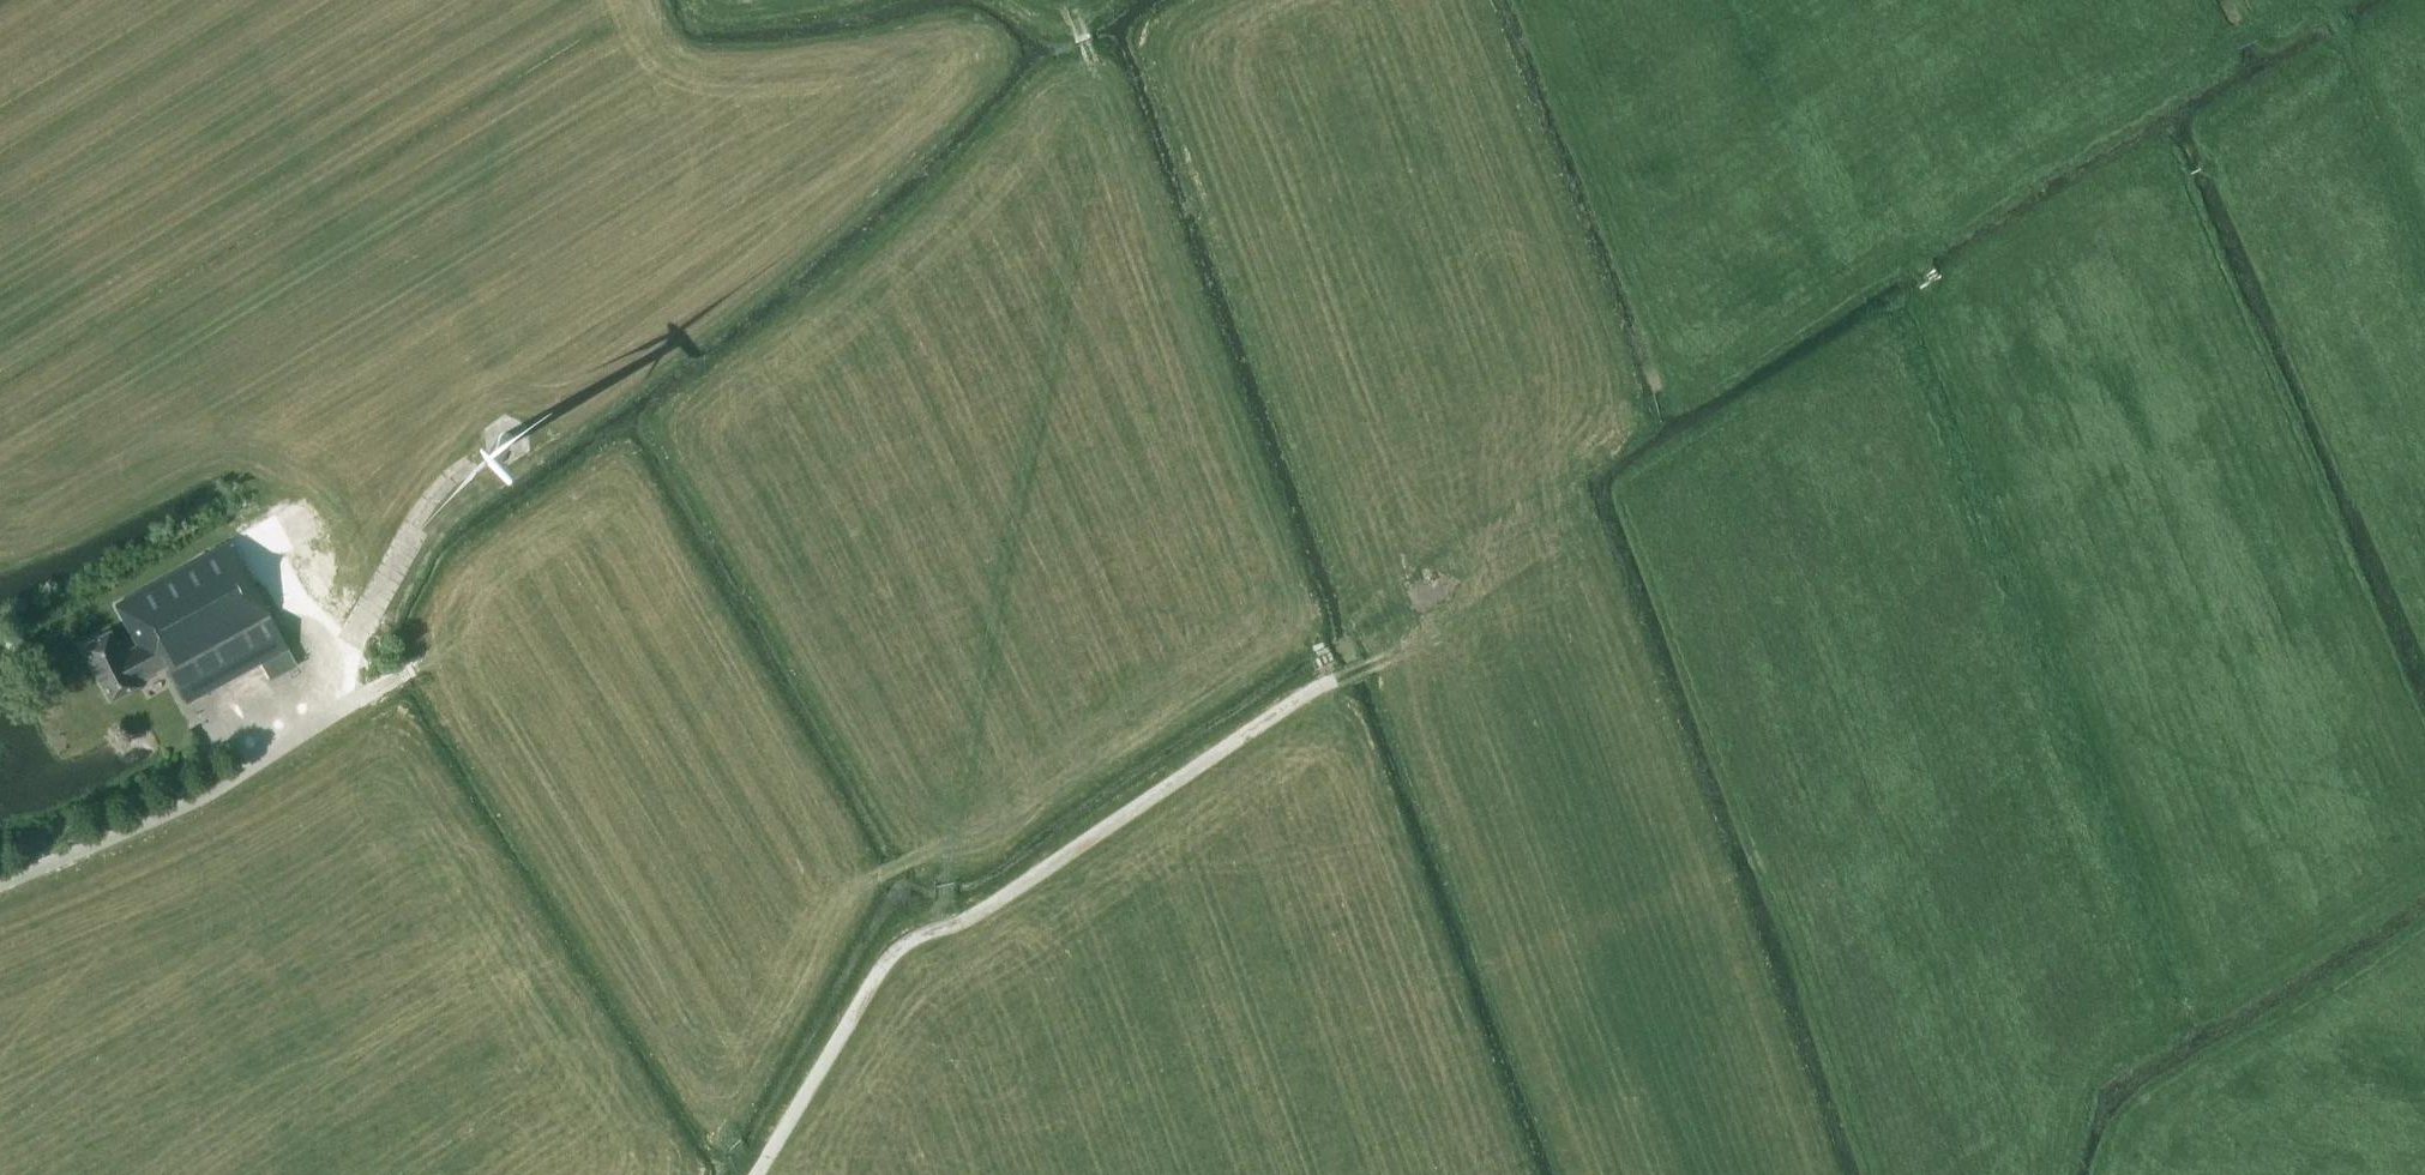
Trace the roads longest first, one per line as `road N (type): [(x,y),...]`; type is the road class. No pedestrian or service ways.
road 1 (track): [(757,1174),(878,972),(904,944),(984,908),(1331,678)]

